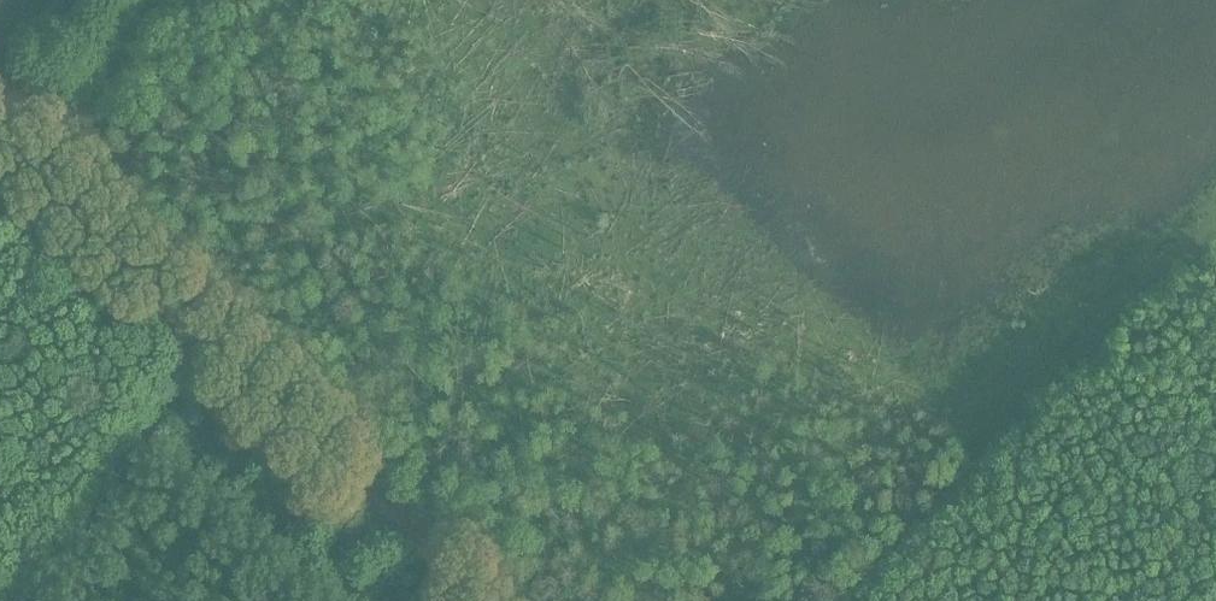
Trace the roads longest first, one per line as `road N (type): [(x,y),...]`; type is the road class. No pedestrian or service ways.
road 1 (track): [(489,600),(0,151)]
road 2 (track): [(91,0),(0,126)]

